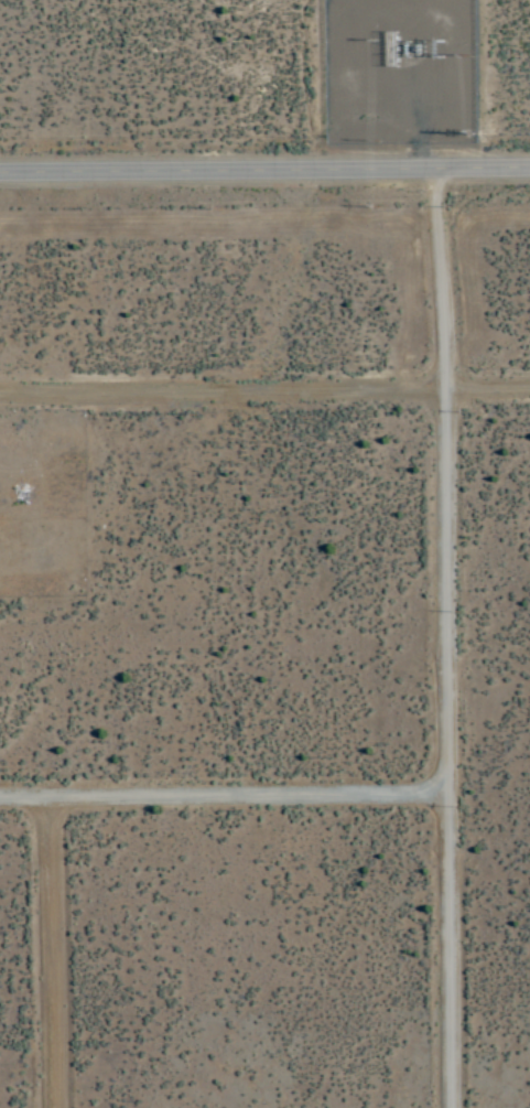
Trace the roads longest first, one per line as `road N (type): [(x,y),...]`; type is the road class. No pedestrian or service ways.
road 1 (residential): [(456,1107),(450,392),(439,171)]
road 2 (tertiary): [(529,169),(0,175)]
road 3 (residential): [(0,397),(529,392)]
road 4 (residential): [(0,801),(450,795)]
road 5 (residential): [(58,1107),(57,800)]

